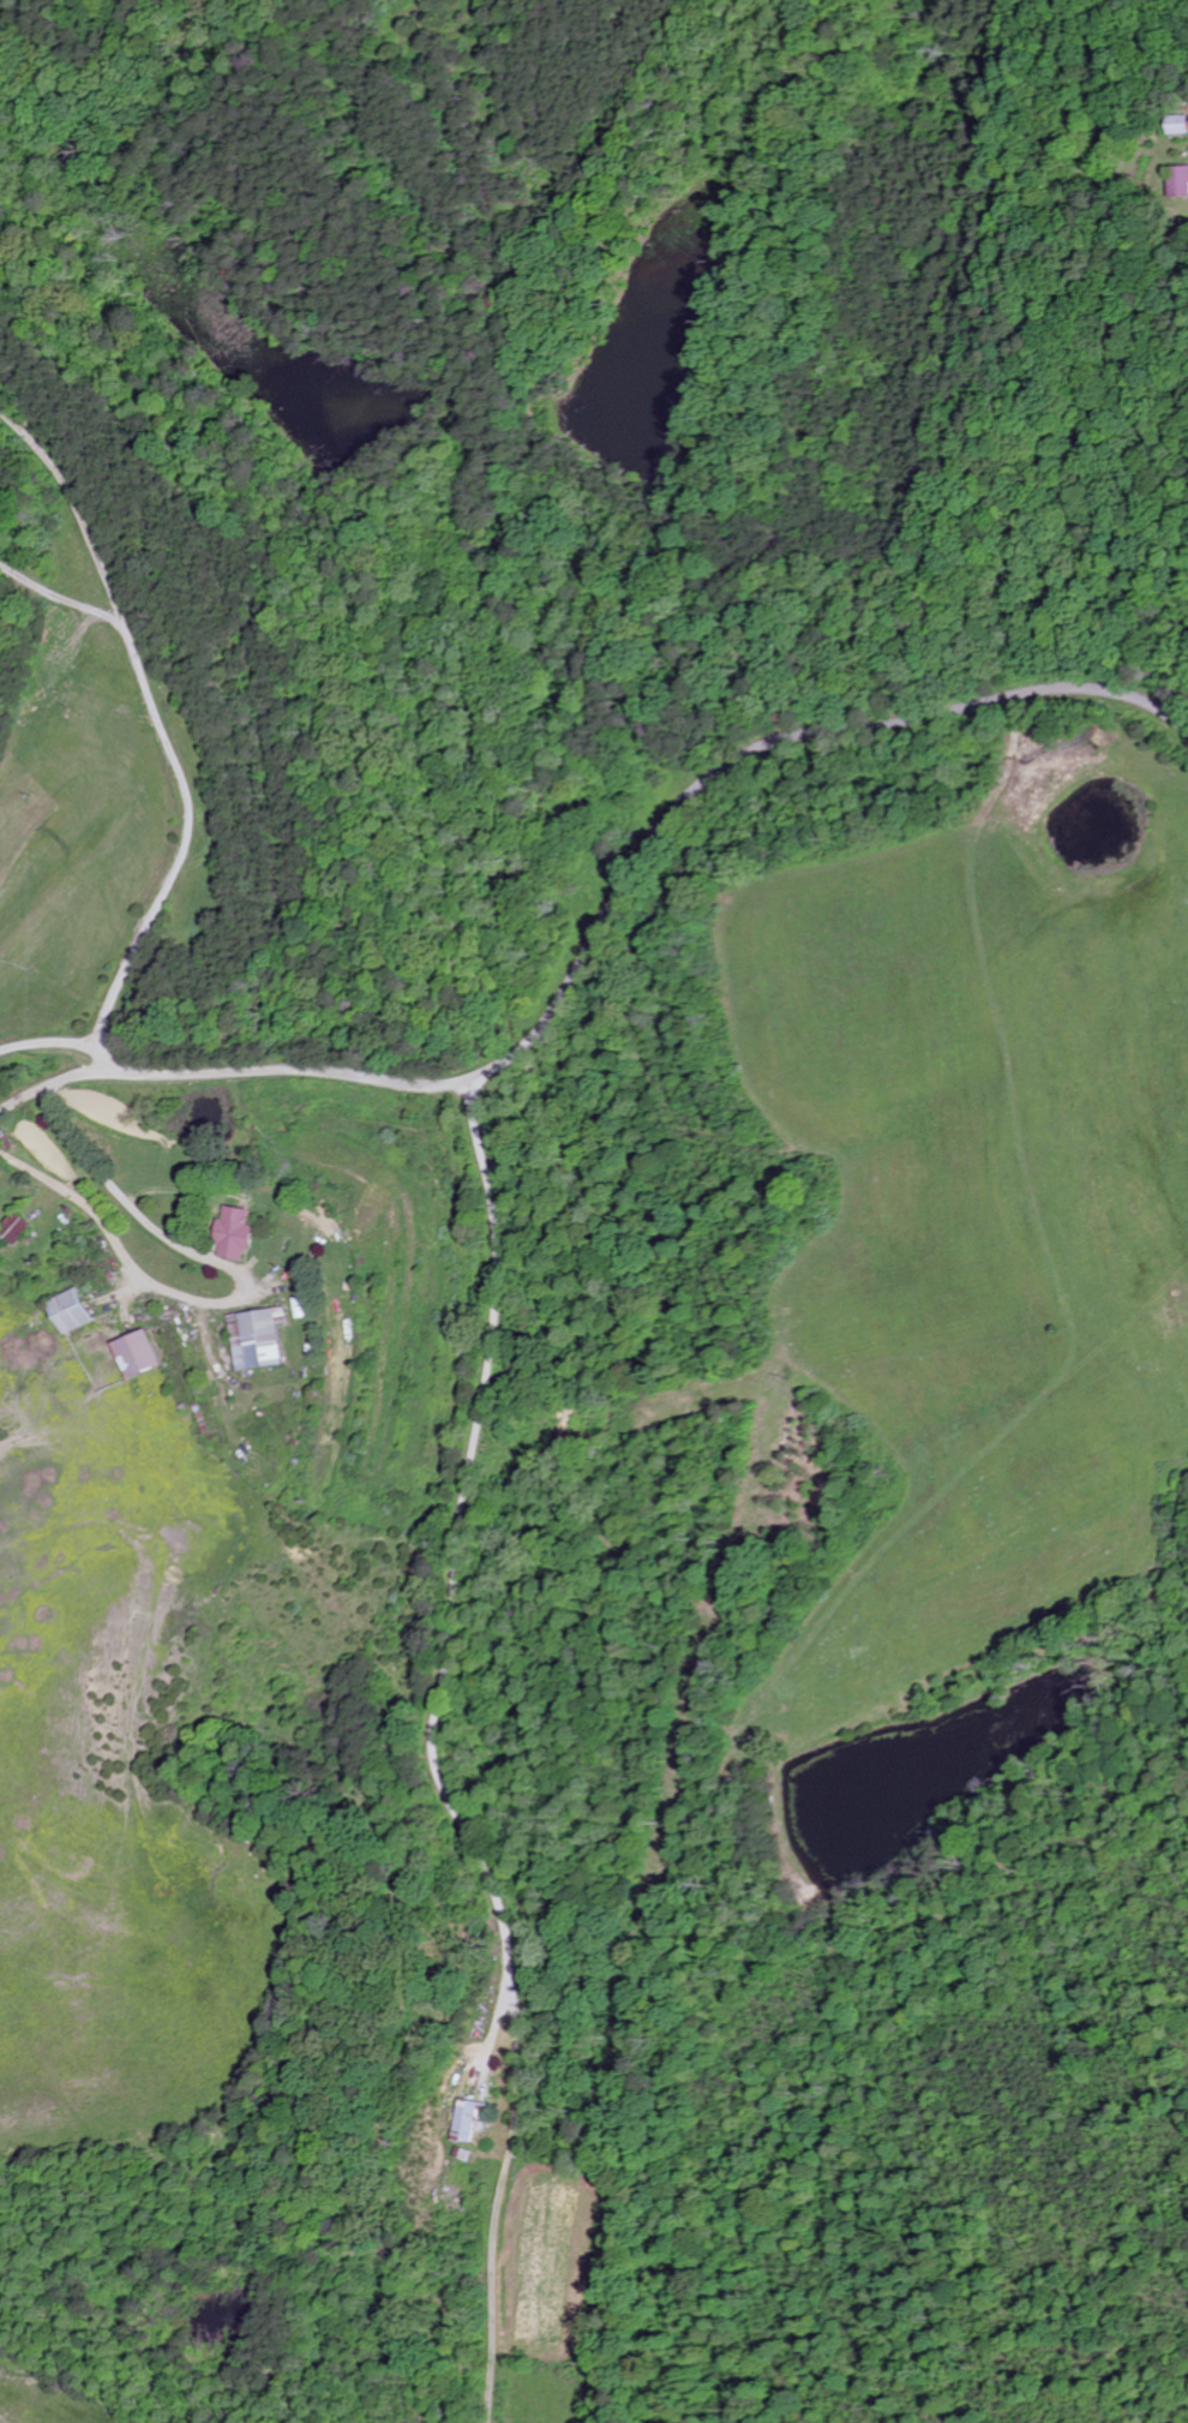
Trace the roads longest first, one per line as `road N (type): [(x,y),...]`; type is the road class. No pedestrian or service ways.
road 1 (residential): [(486,2422),(492,2218),(516,2107),(512,1964),(499,1898),(426,1754),(494,1280),(467,1077)]
road 2 (residential): [(0,1114),(53,1083),(108,1075),(314,1071),(434,1083),(494,1065),(546,1019),(659,827),(686,794),(745,749),(1040,689),(1123,695),(1187,731)]
road 3 (residential): [(108,1075),(96,1041),(110,983),(184,852),(191,802),(155,723),(126,623),(40,594),(0,560)]

